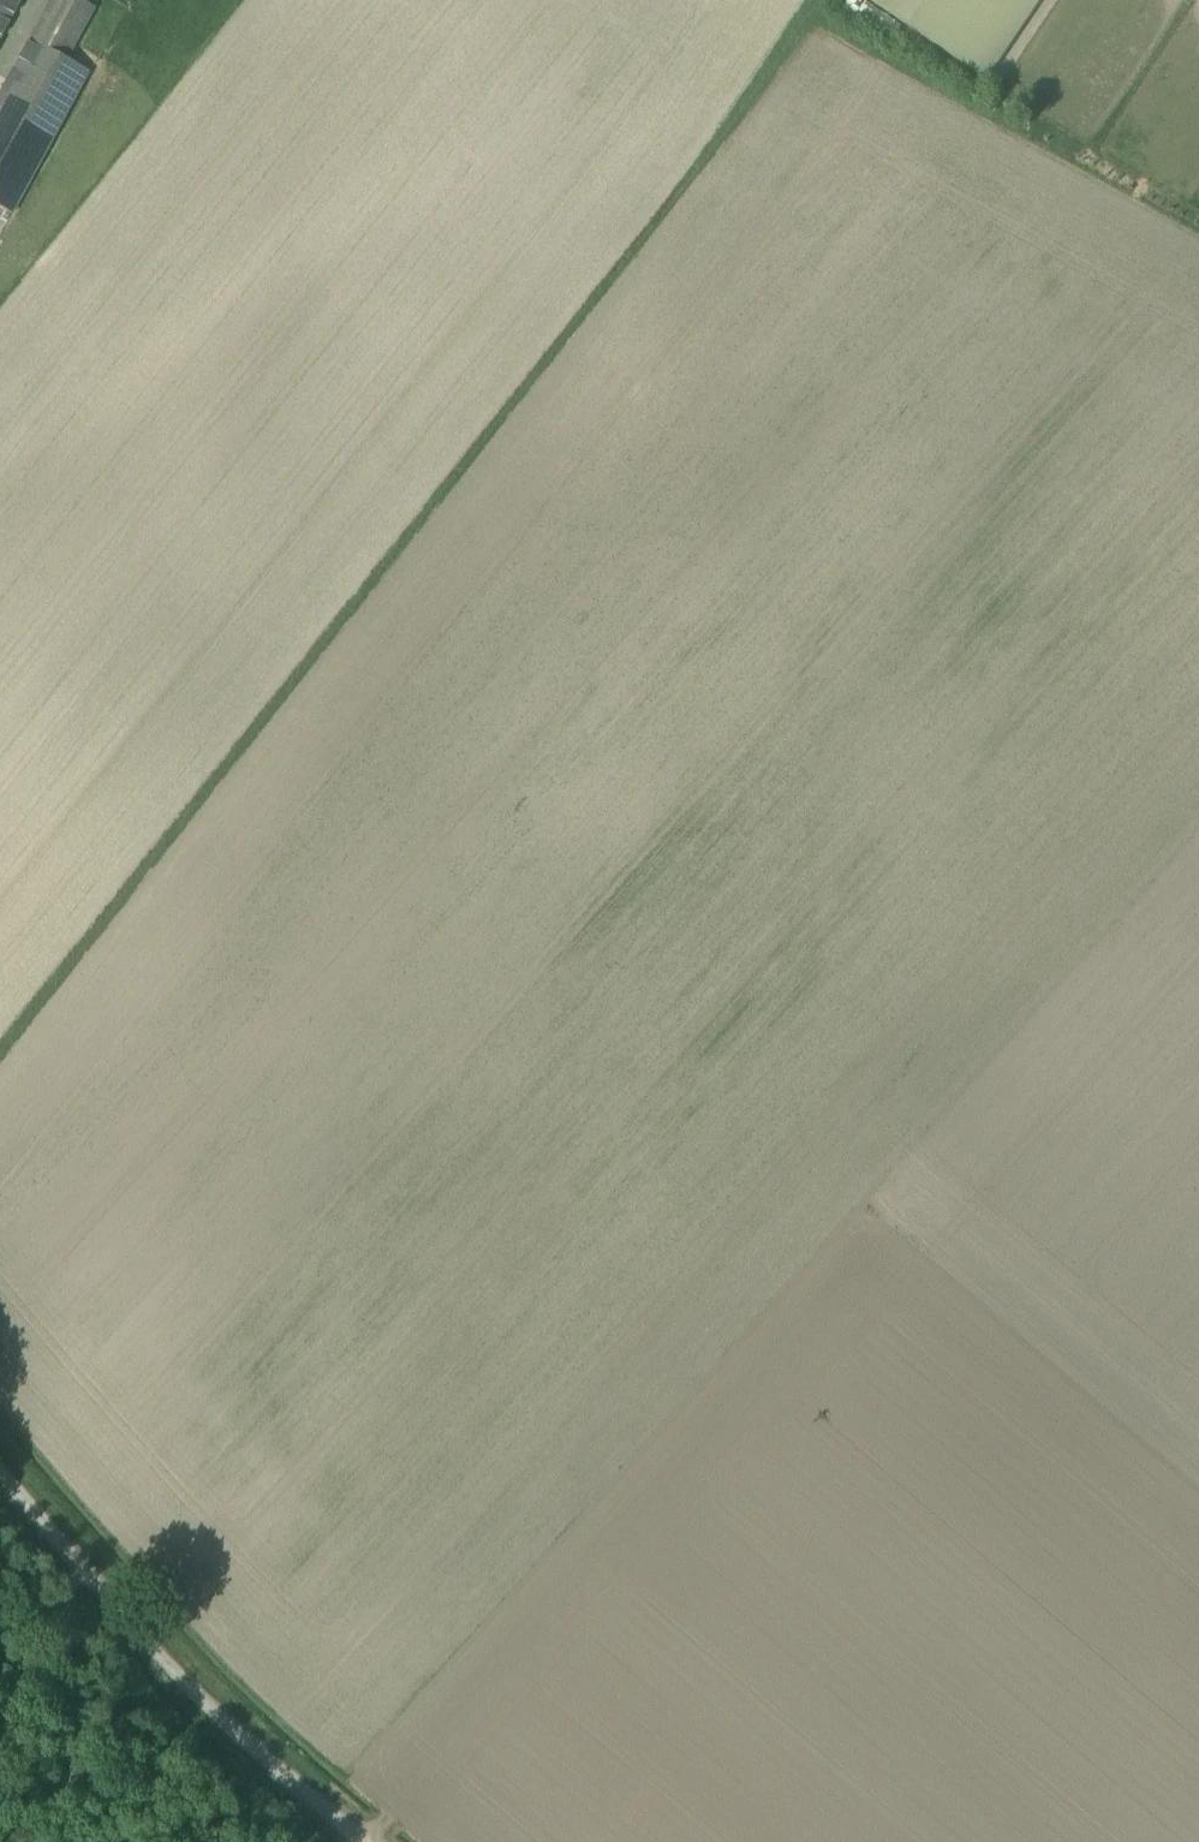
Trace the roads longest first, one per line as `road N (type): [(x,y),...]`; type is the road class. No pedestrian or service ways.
road 1 (unclassified): [(353,1841),(160,1676),(0,1490)]

